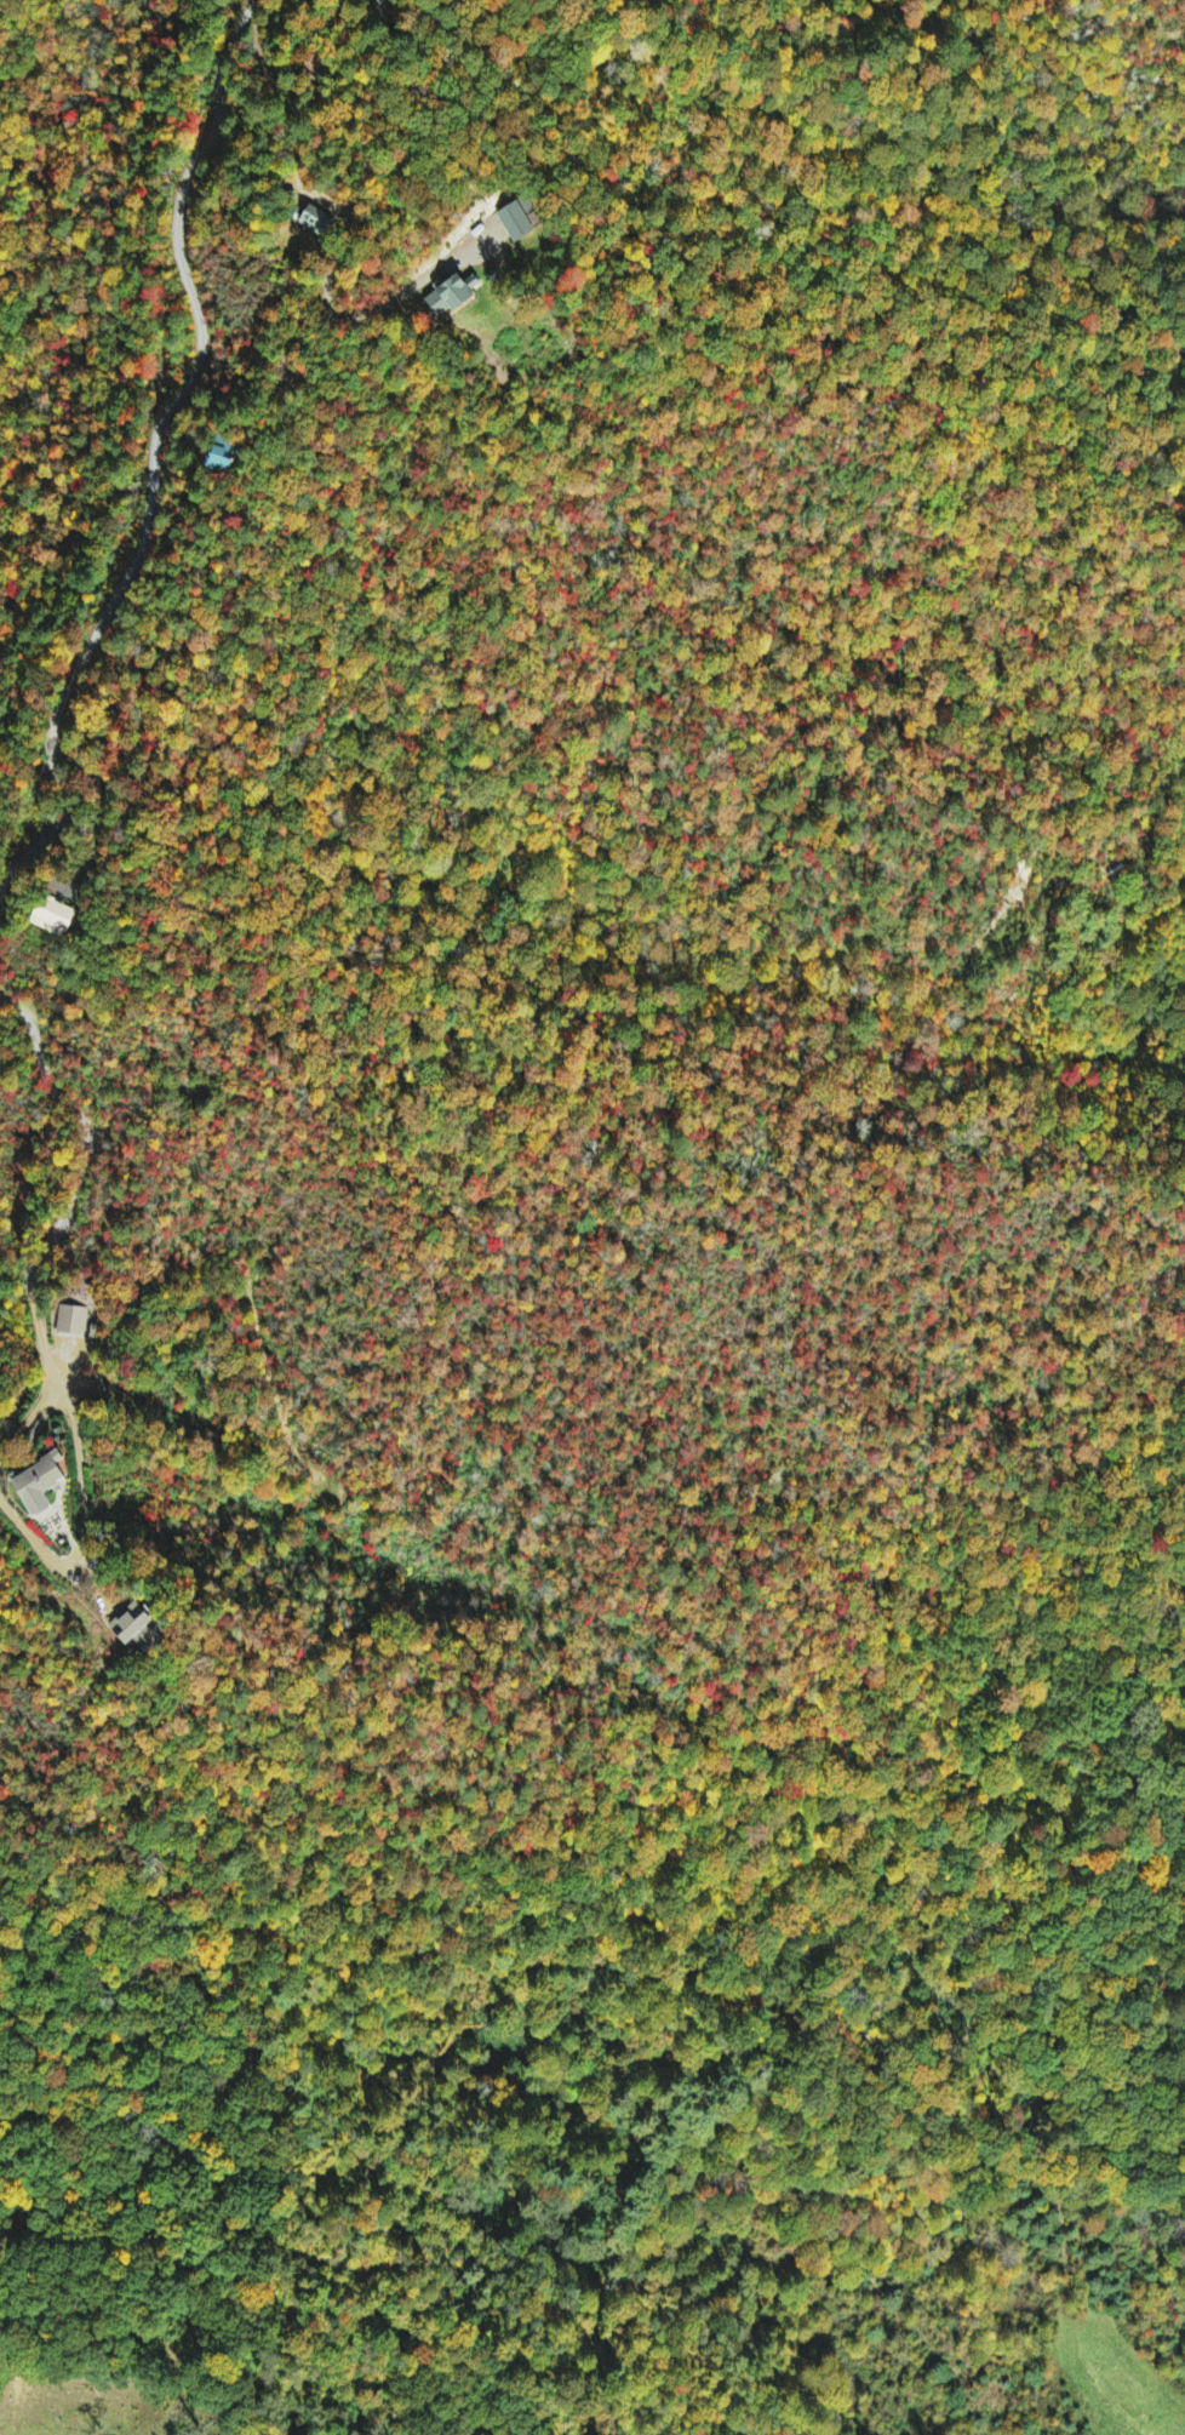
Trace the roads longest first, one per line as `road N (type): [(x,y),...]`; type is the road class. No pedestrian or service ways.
road 1 (residential): [(256,0),(222,75),(219,124),(179,204),(178,246),(202,353),(159,431),(141,554),(56,716),(69,808),(0,895)]
road 2 (residential): [(0,996),(29,1017),(45,1075),(75,1108),(87,1139),(75,1195),(35,1261),(33,1281)]
road 3 (residential): [(327,282),(365,184),(378,110),(344,0)]

